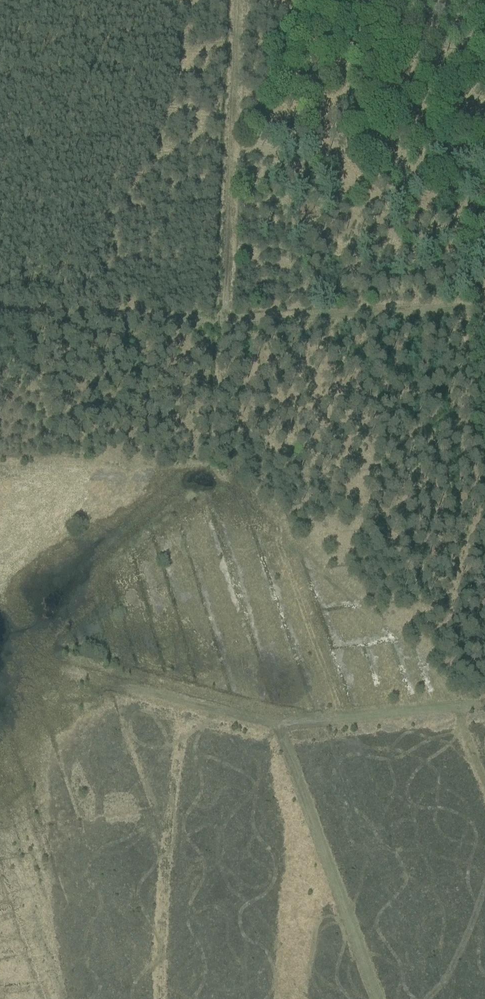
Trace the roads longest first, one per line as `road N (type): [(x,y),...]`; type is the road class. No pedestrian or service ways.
road 1 (track): [(0,318),(263,324),(484,311)]

